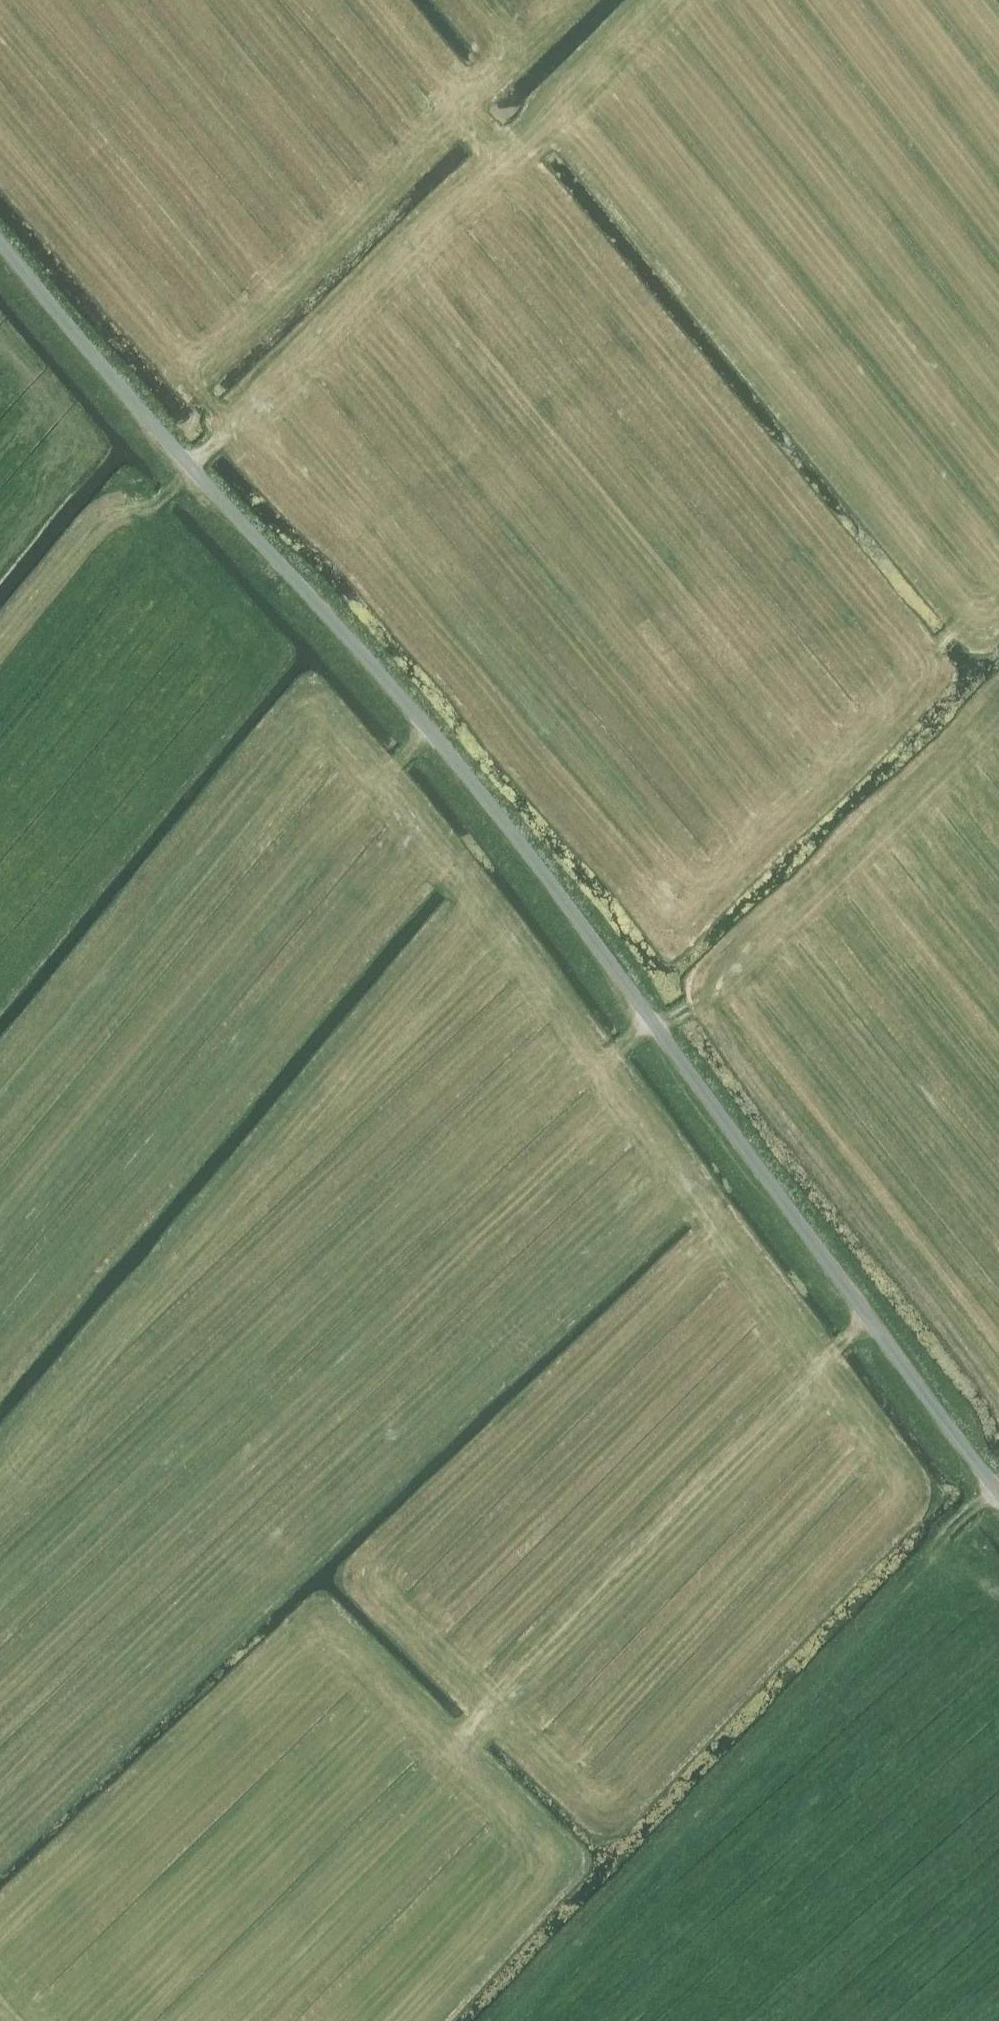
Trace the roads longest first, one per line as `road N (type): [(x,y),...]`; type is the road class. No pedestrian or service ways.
road 1 (unclassified): [(998,1494),(485,804),(0,246)]

